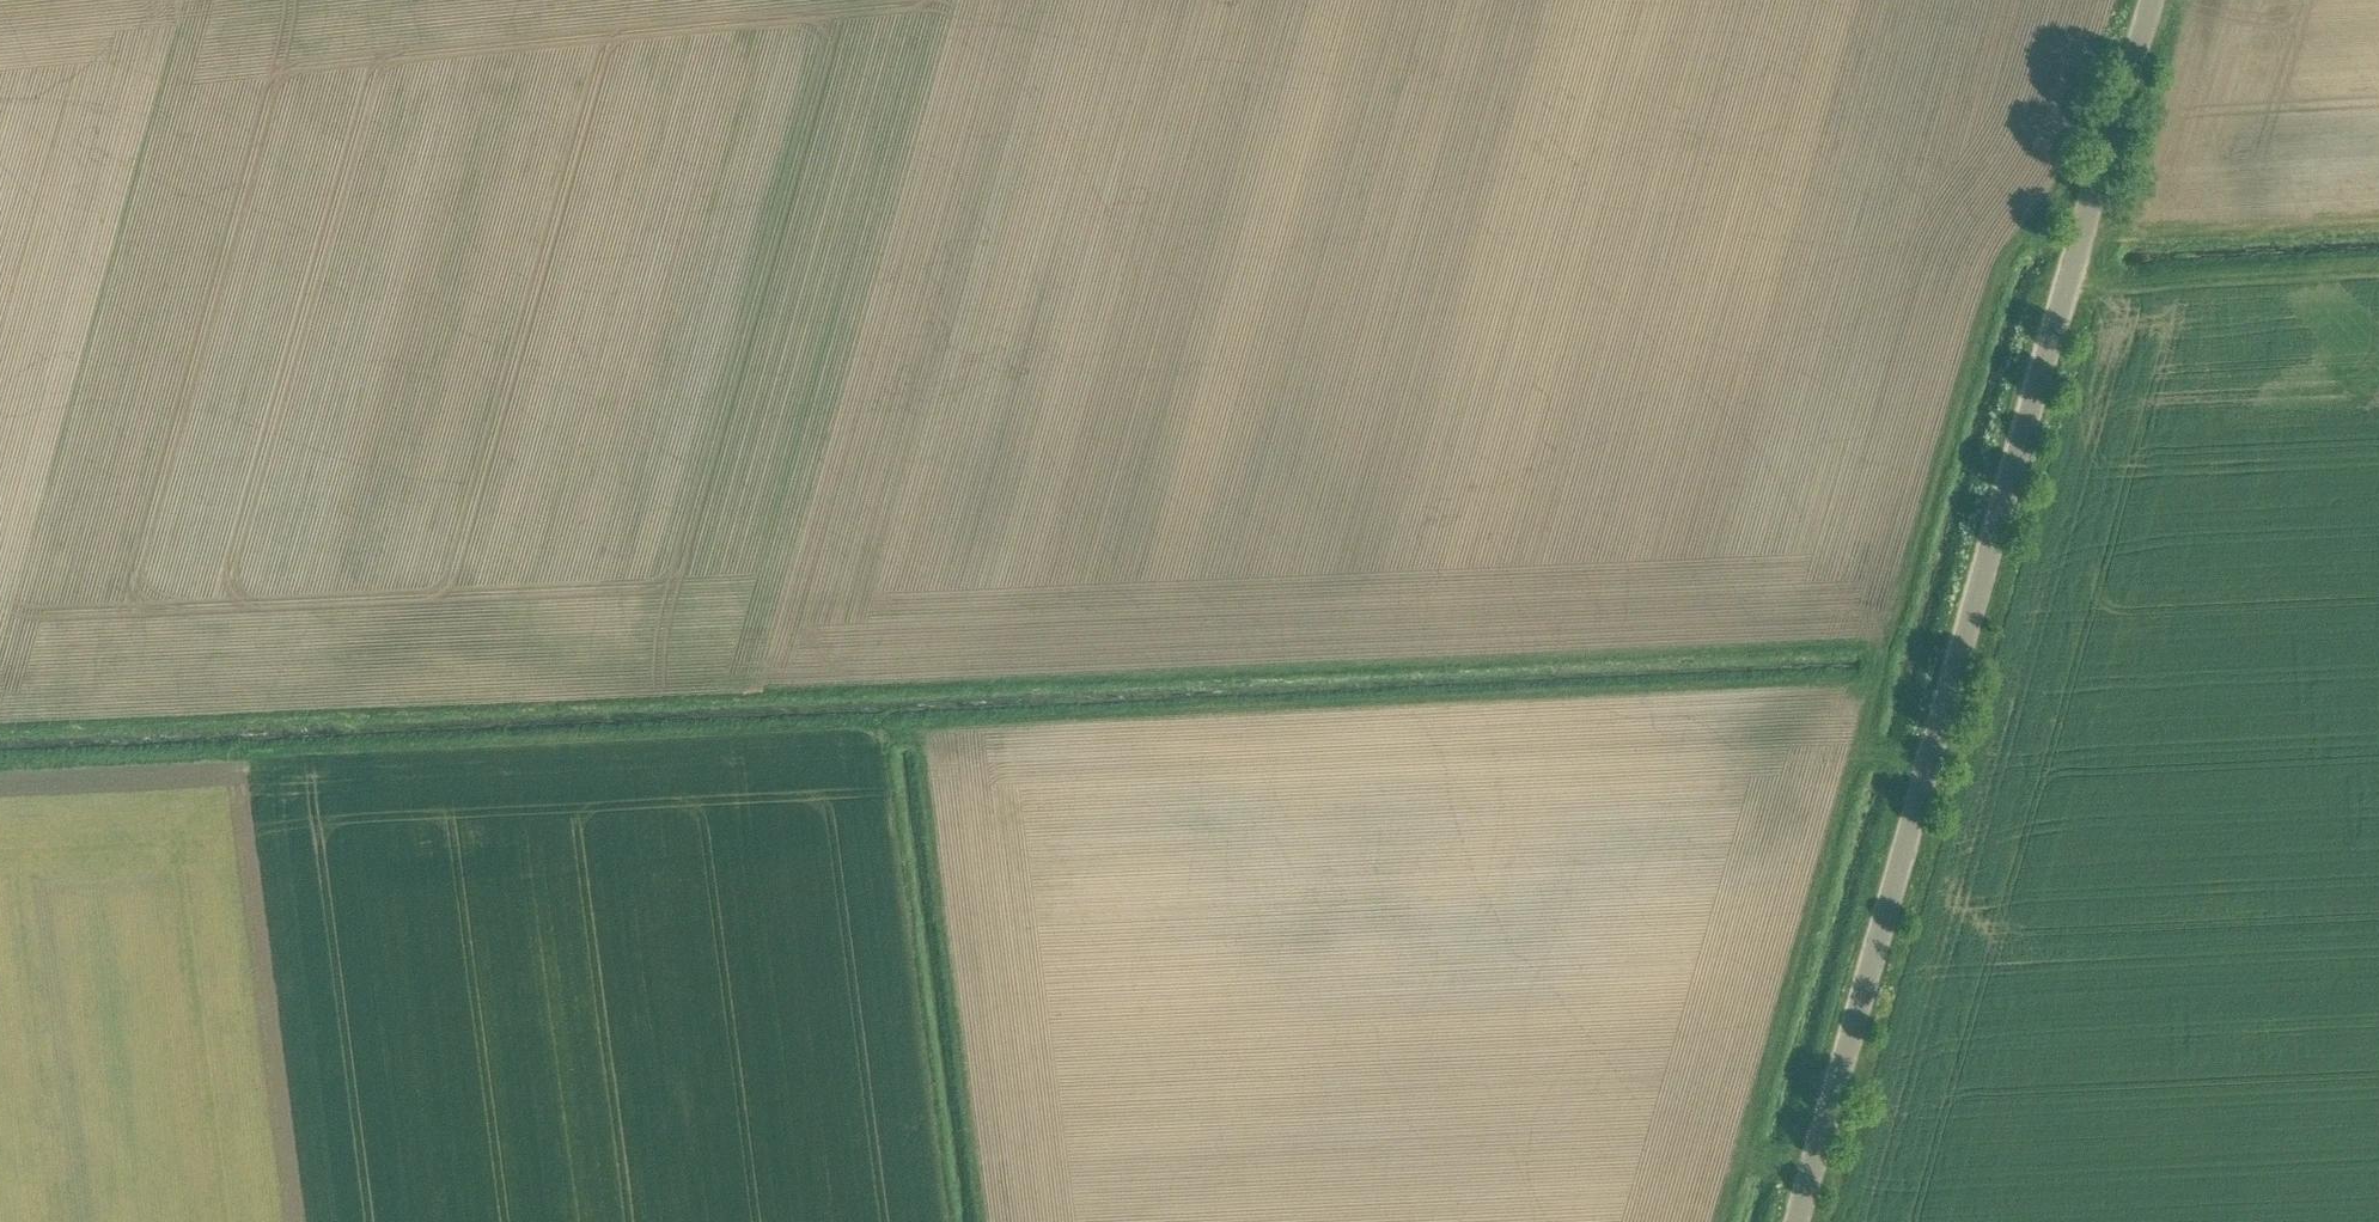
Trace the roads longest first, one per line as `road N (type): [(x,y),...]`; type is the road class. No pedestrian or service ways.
road 1 (unclassified): [(1796,1221),(2153,0)]

